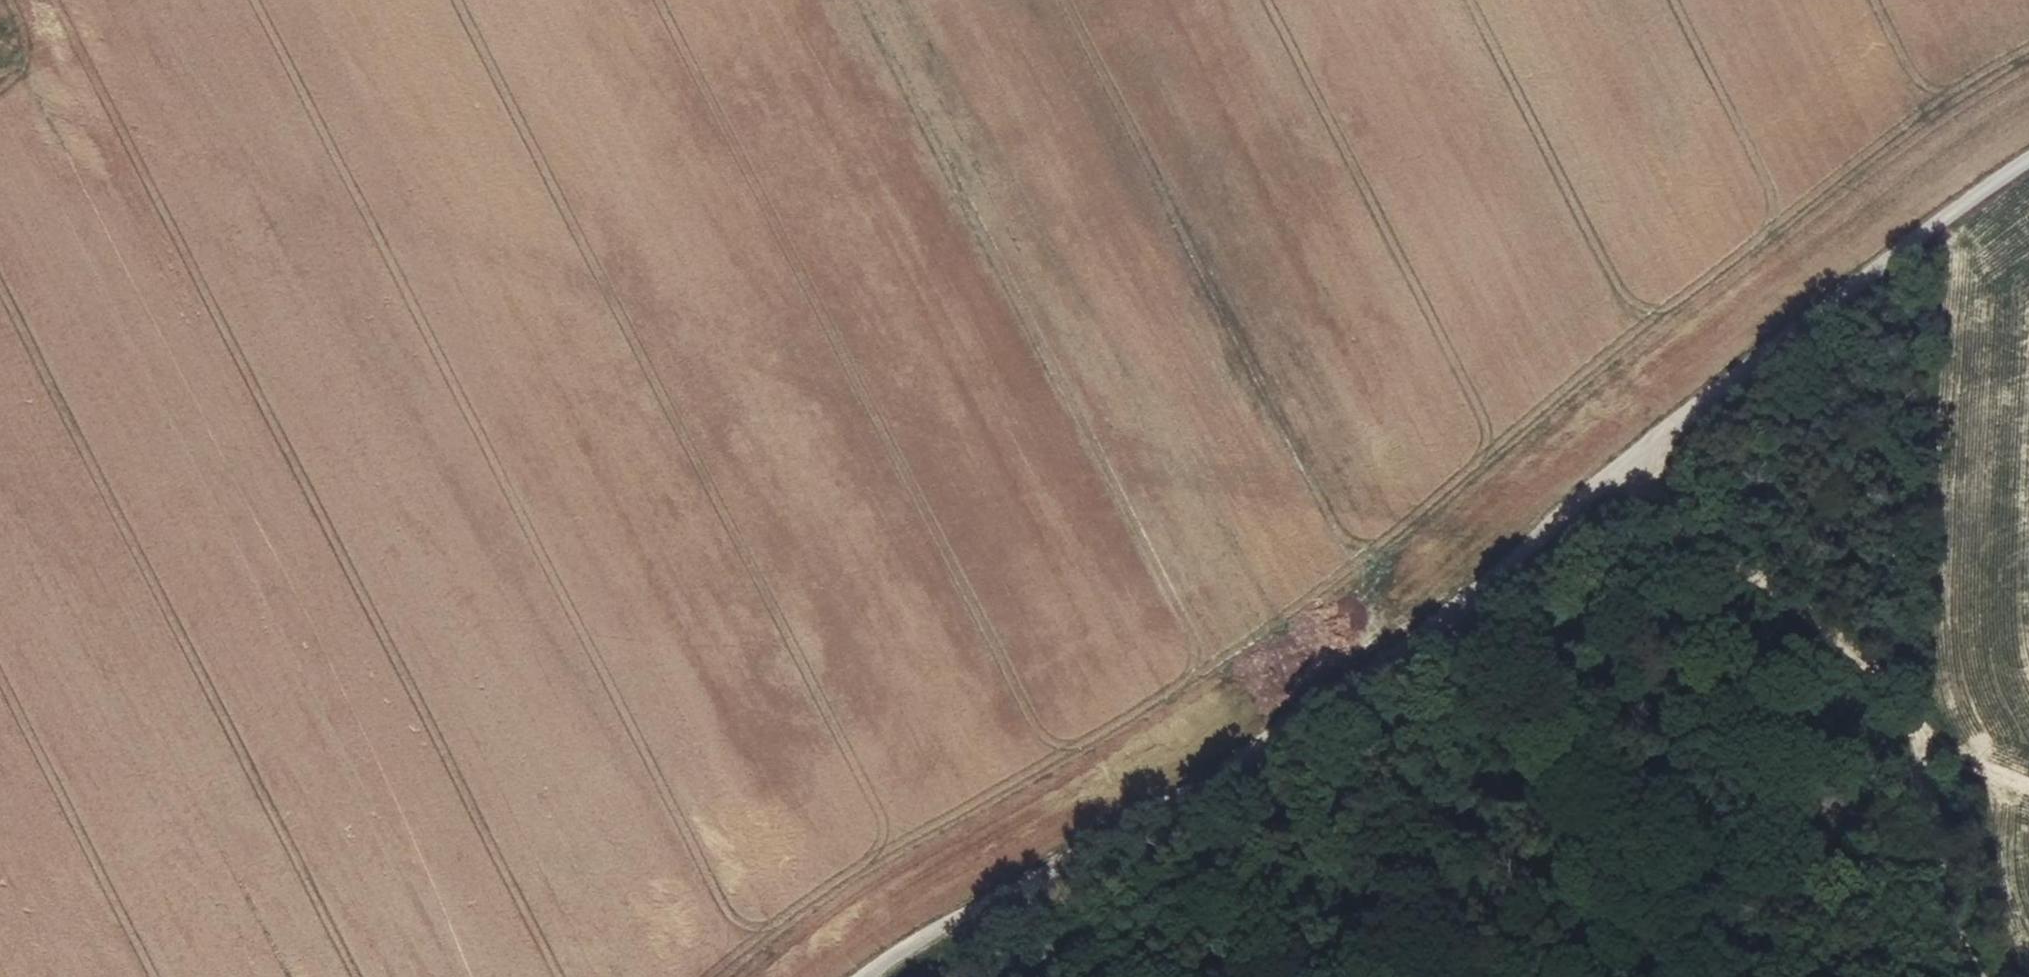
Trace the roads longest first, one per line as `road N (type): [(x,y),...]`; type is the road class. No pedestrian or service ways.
road 1 (unclassified): [(917,976),(1539,526),(1992,179),(2028,162)]
road 2 (track): [(2028,795),(1539,526)]

